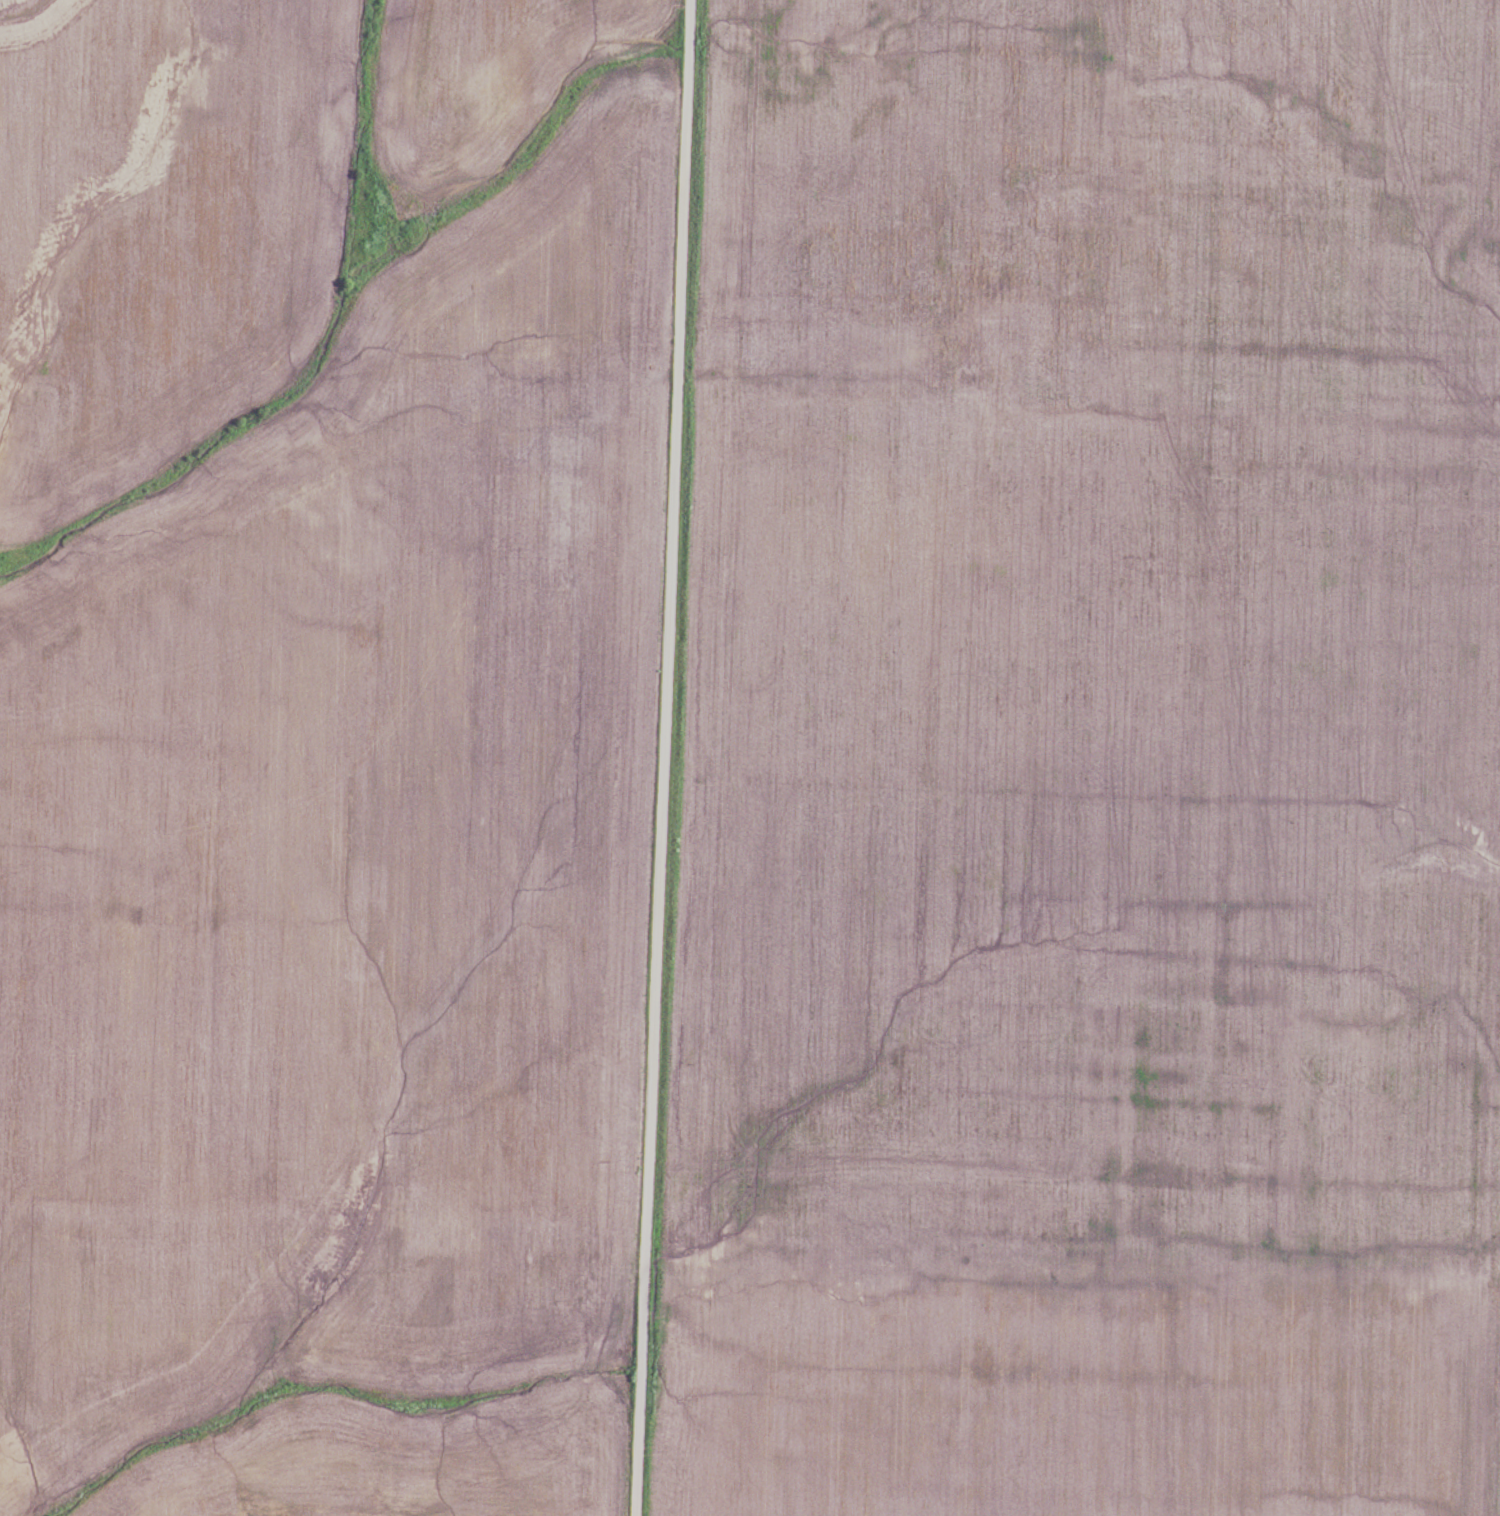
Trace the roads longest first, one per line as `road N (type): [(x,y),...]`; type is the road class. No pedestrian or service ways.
road 1 (residential): [(640,1515),(693,0)]

